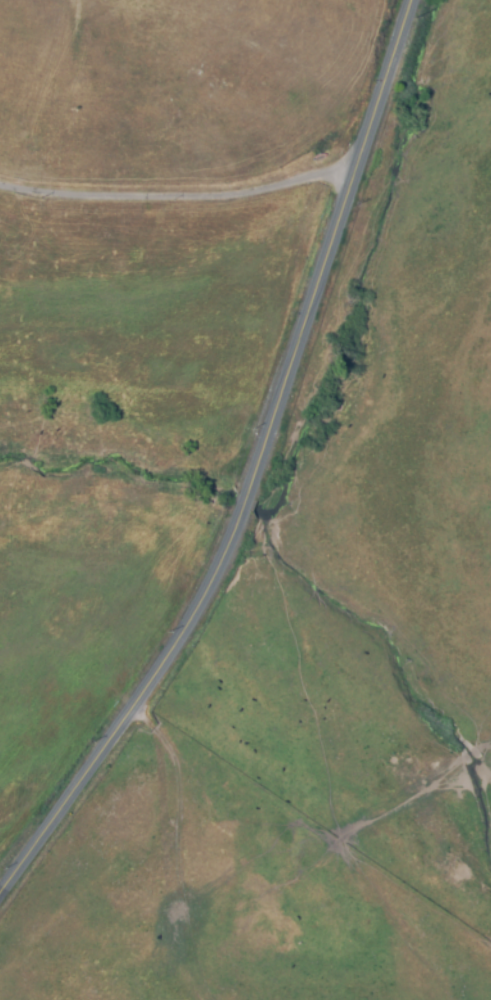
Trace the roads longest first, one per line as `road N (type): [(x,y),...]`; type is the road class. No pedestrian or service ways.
road 1 (secondary): [(0,902),(208,602),(412,0)]
road 2 (residential): [(355,172),(220,186),(0,186)]

